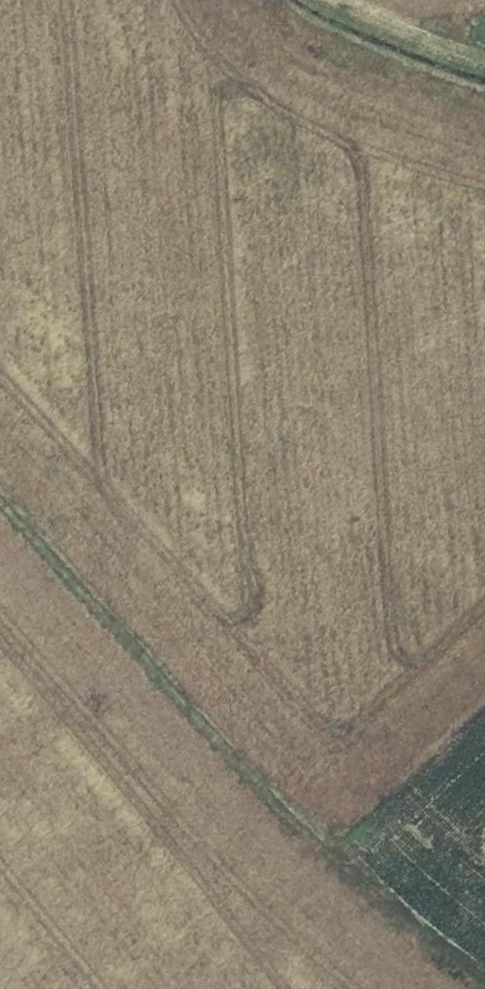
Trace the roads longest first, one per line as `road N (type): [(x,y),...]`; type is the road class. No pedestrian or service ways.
road 1 (track): [(484,983),(317,841),(0,493)]

